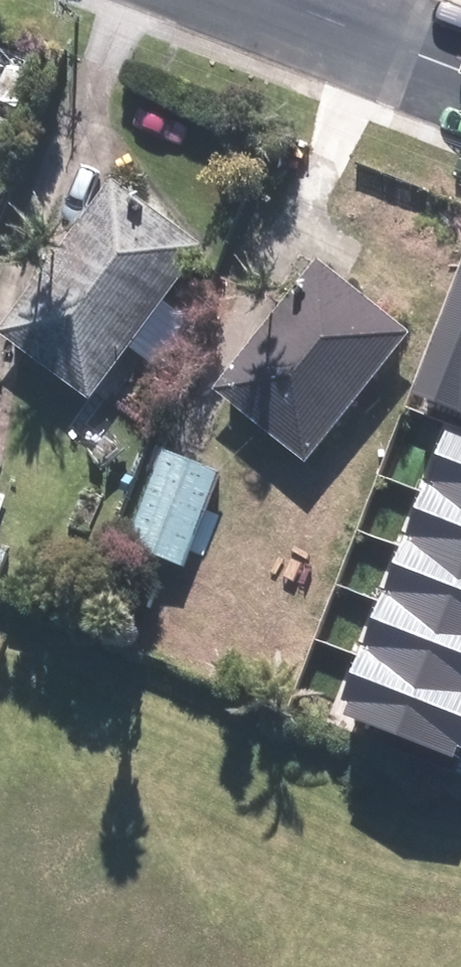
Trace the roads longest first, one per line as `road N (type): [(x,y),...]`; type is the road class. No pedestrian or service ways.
road 1 (residential): [(460,68),(285,0)]

